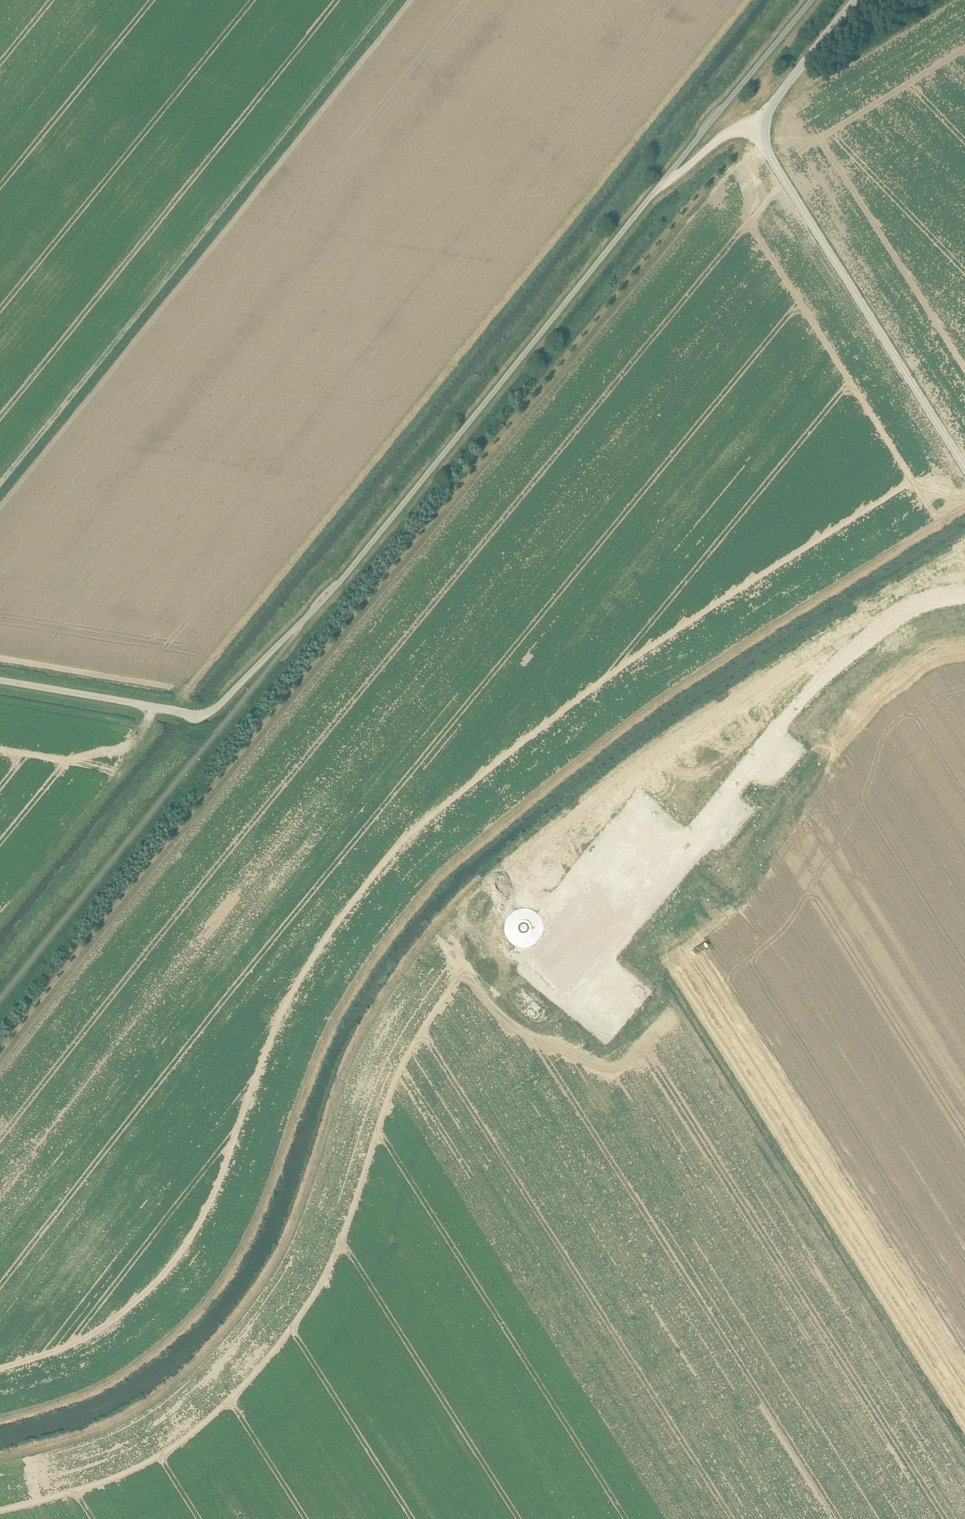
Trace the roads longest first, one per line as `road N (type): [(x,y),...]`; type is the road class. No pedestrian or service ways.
road 1 (unclassified): [(303,621),(812,0)]
road 2 (unclassified): [(964,467),(766,147),(777,96),(856,0)]
road 3 (unclassified): [(303,621),(214,710),(192,718),(0,684)]

